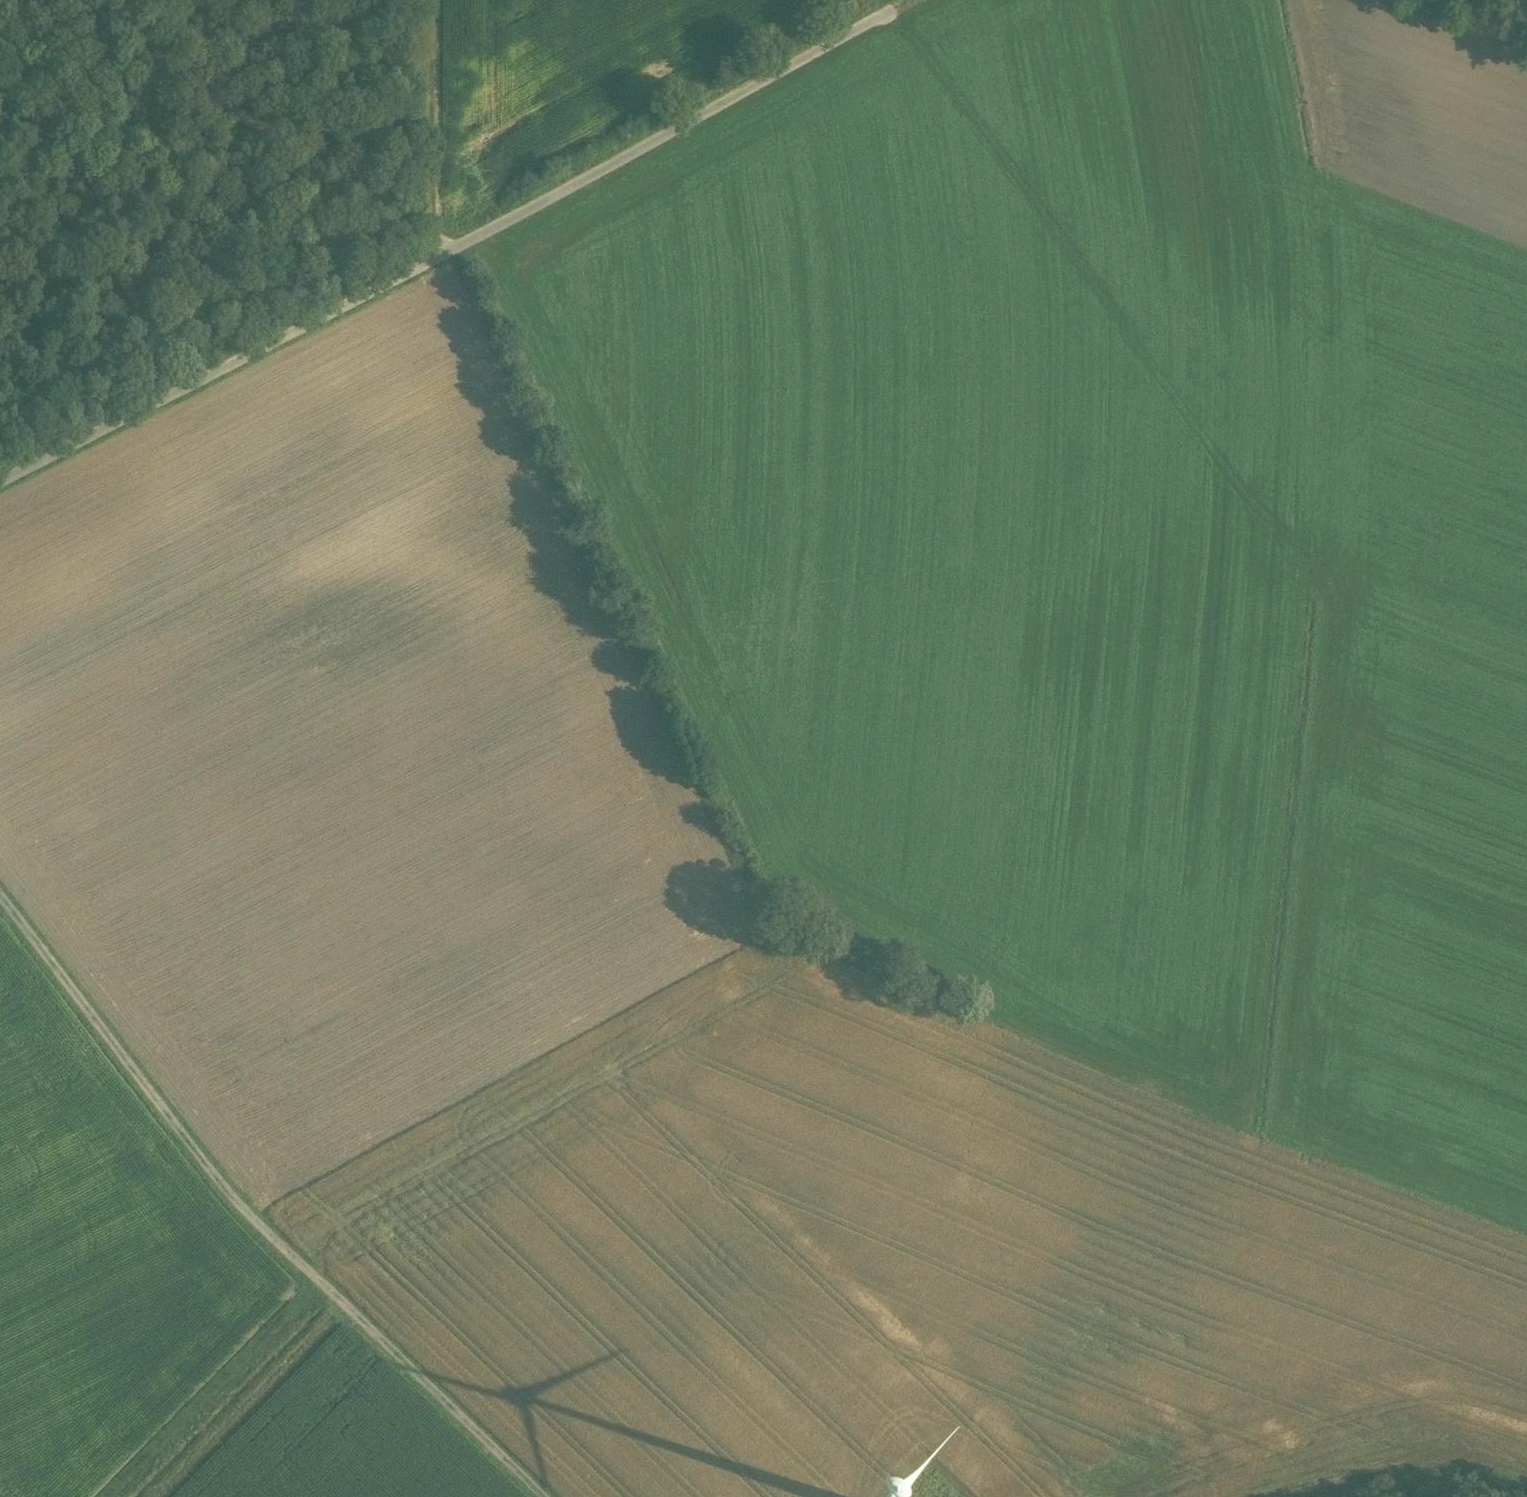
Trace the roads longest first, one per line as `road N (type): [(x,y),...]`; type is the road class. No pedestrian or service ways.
road 1 (unclassified): [(0,480),(897,0)]
road 2 (track): [(539,1496),(327,1299),(256,1221),(0,893)]
road 3 (track): [(431,246),(435,0)]

